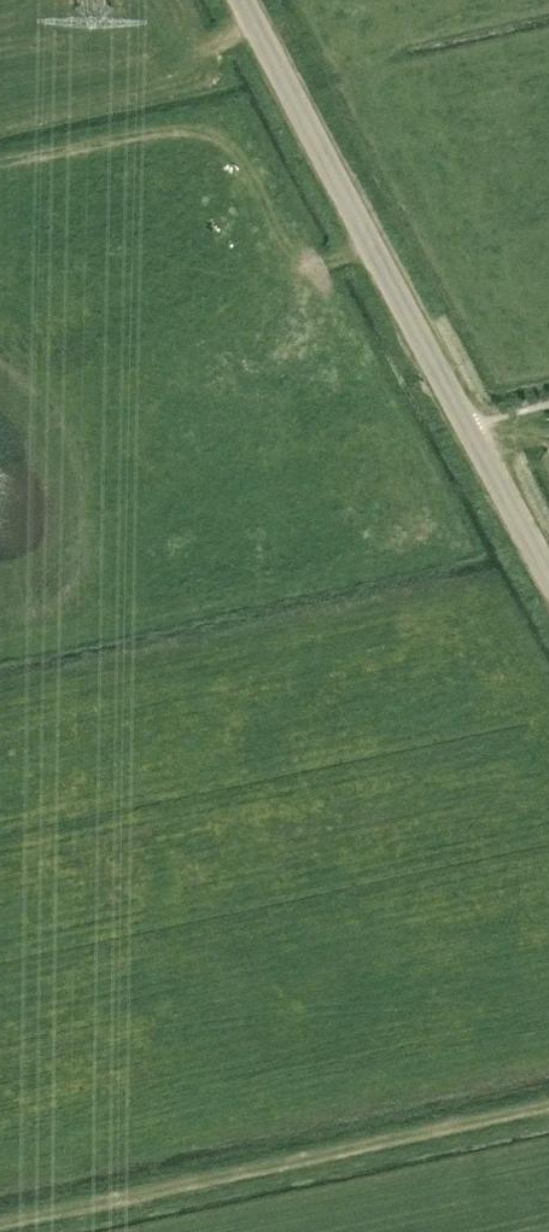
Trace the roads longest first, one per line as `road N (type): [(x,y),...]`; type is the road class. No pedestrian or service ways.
road 1 (unclassified): [(548,576),(246,0)]
road 2 (track): [(0,1223),(548,1103)]

